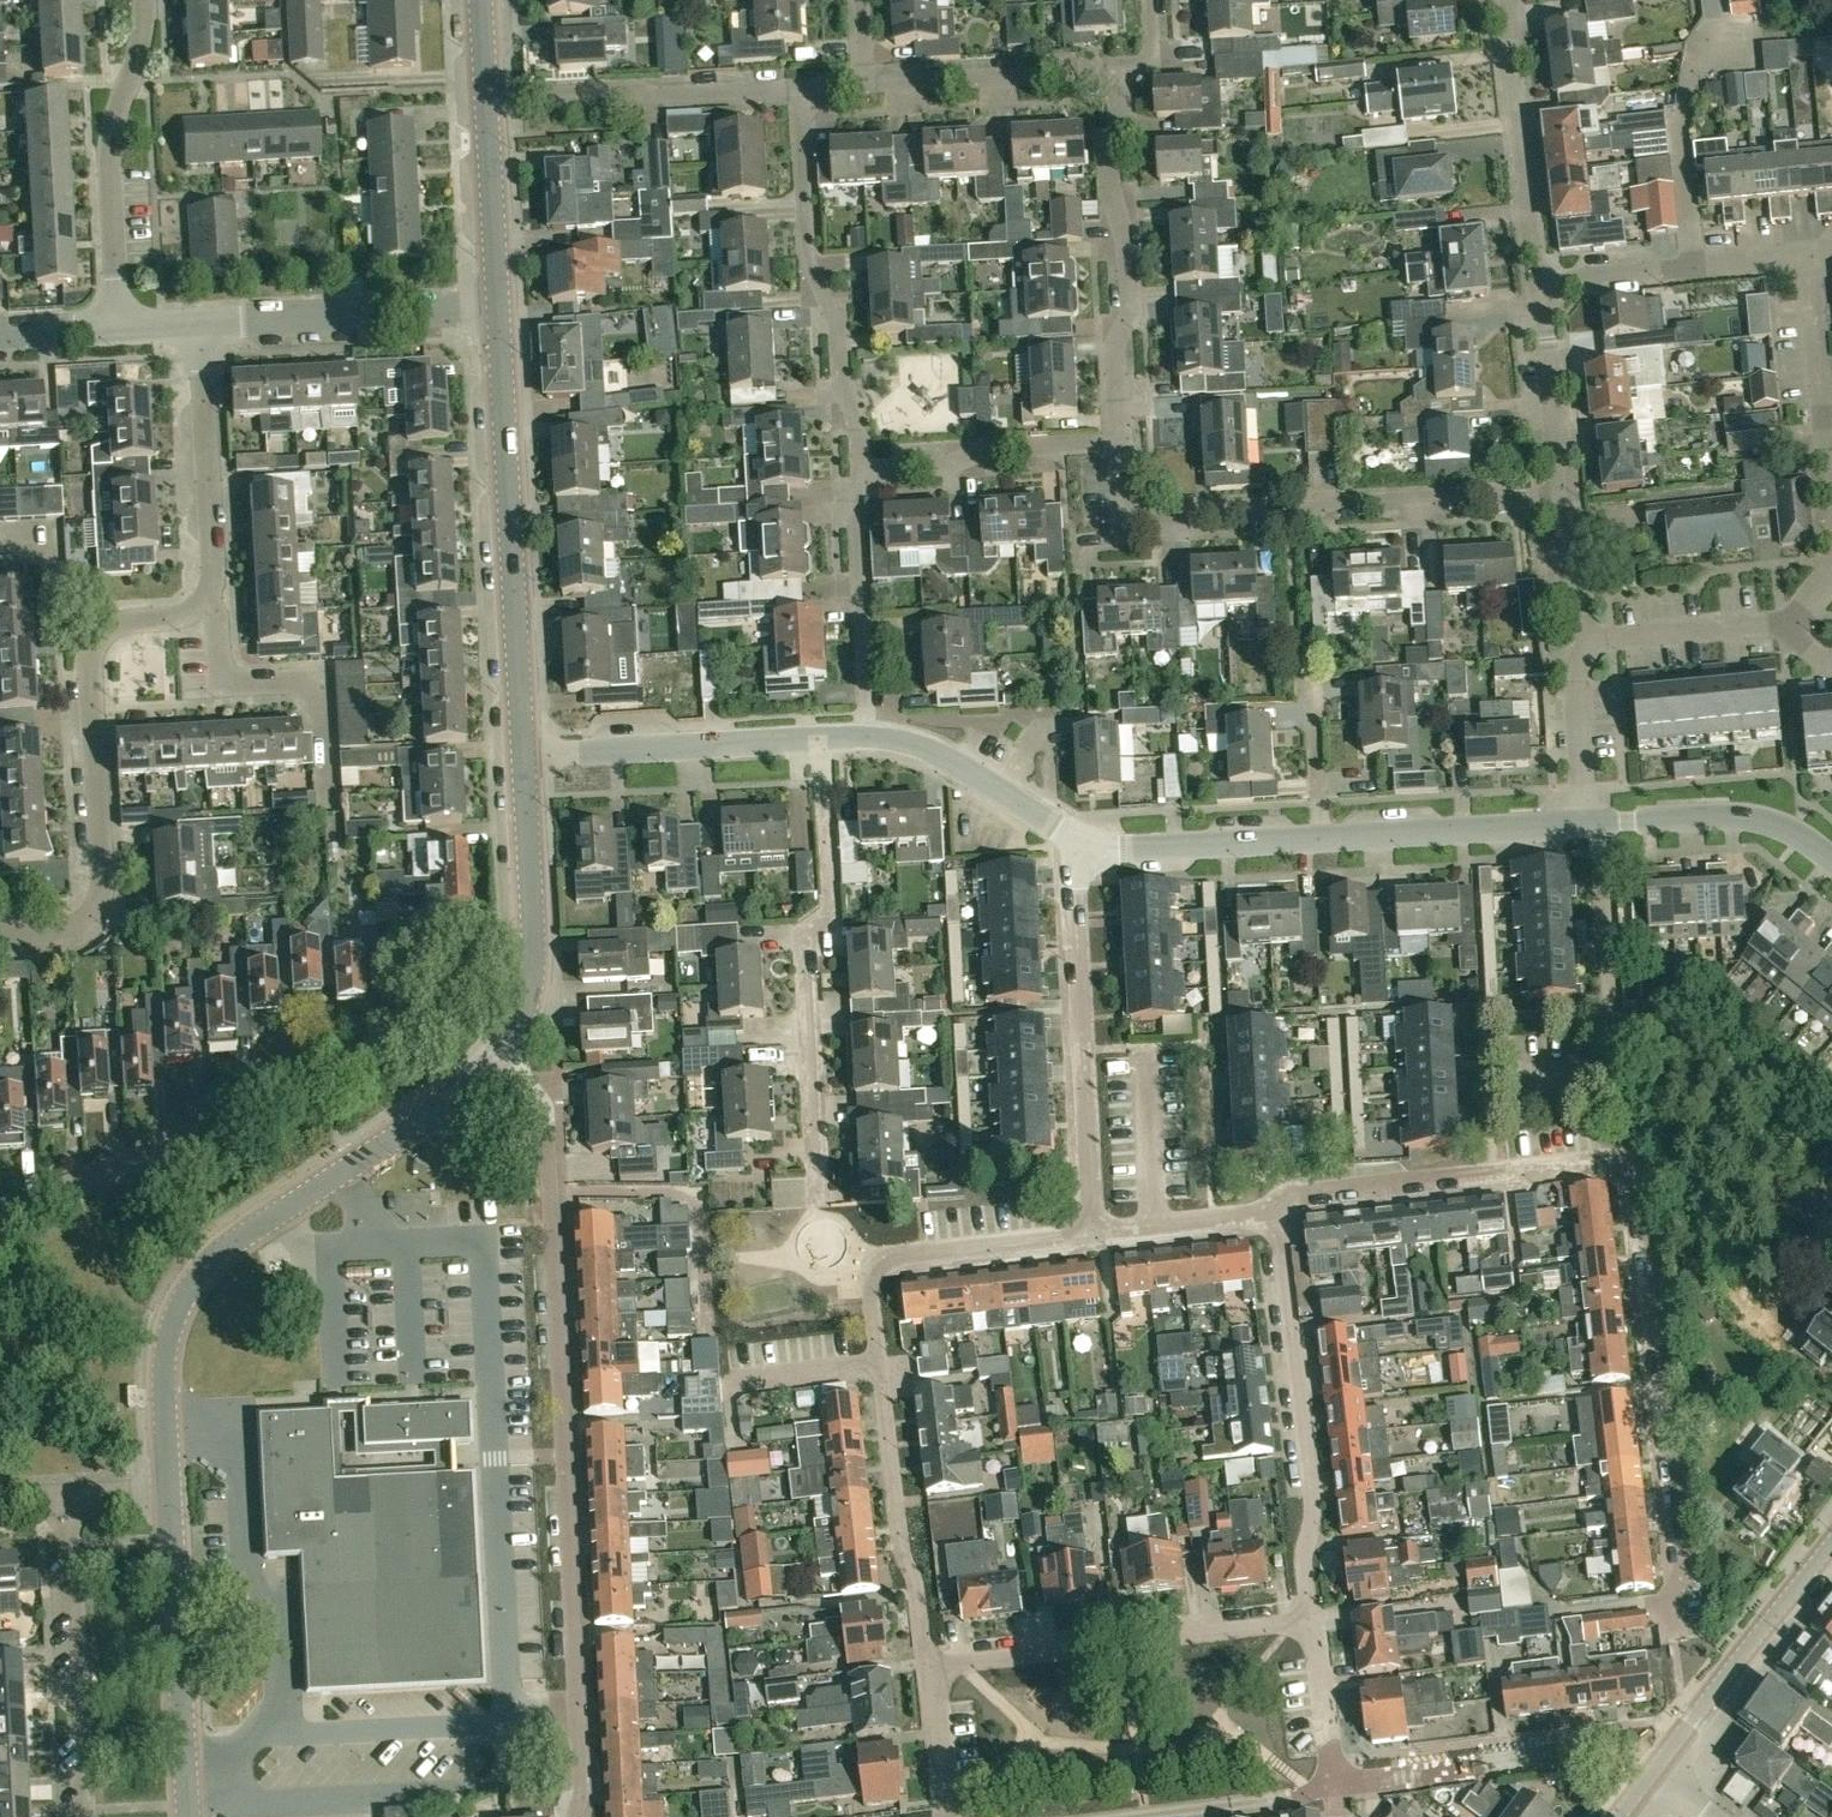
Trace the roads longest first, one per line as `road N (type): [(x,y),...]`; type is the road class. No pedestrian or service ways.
road 1 (residential): [(578,1713),(546,1129),(533,1090),(501,1058)]
road 2 (residential): [(931,1666),(920,1587),(902,1546),(872,1263),(898,1253),(1100,1232)]
road 3 (residential): [(170,1487),(167,1342),(199,1273),(243,1235),(467,1091),(501,1058)]
road 4 (residential): [(1122,444),(1125,524),(1183,519),(1197,507),(1255,505),(1276,519),(1302,517),(1326,499),(1489,490),(1514,500),(1563,496)]
road 5 (residential): [(1687,1640),(1635,1157)]
road 6 (residential): [(816,1205),(803,935),(832,910),(824,739)]
road 7 (residential): [(0,1222),(413,1037)]
road 8 (residential): [(525,757),(499,308)]
road 9 (residential): [(1271,1205),(1313,1618)]
road 10 (residential): [(864,478),(860,430),(840,384),(840,332),(807,257),(803,90)]
road 11 (residential): [(1100,1232),(1085,843)]
road 12 (residential): [(0,928),(78,919),(103,887),(91,665),(114,628)]
road 13 (residential): [(1313,1618),(931,1666)]
road 14 (residential): [(1116,73),(1111,185),(1128,246),(1129,316),(1115,348),(1122,444)]
road 15 (residential): [(1271,1205),(1635,1157)]
road 16 (residential): [(119,329),(110,145),(145,0)]
road 17 (residential): [(1651,1775),(1616,1747),(1332,1782)]
road 18 (residential): [(189,1816),(170,1487)]
road 19 (residential): [(85,1816),(69,1495)]
road 20 (residential): [(330,806),(319,681),(219,685),(215,610),(205,598)]
road 21 (residential): [(488,96),(803,90)]
road 22 (residential): [(501,1058),(529,1000),(534,967),(525,757)]
road 23 (residential): [(1831,448),(1810,257),(1695,268)]
road 24 (residential): [(824,739),(525,757)]
road 25 (residential): [(203,324),(499,308)]
road 26 (tertiary): [(1651,1775),(1831,1544)]
road 27 (residential): [(1544,283),(1509,0)]
road 28 (residential): [(1695,268),(1681,115),(1692,65),(1701,45),(1750,41)]
road 29 (residential): [(205,598),(213,573),(203,324)]
road 30 (residential): [(1065,1816),(1332,1782)]
road 31 (residential): [(1583,823),(1318,839)]
road 32 (residential): [(864,478),(948,464),(985,449),(1122,444)]
road 33 (residential): [(871,736),(853,501),(864,478)]
road 34 (residential): [(865,86),(1116,73)]
road 35 (residential): [(1614,1070),(1599,822)]
road 36 (residential): [(1831,860),(1778,825),(1739,817),(1599,822)]
road 37 (residential): [(1085,843),(935,754),(871,736)]
road 38 (residential): [(1318,839),(1125,851),(1085,843)]
road 39 (residential): [(1563,496),(1544,283)]
road 40 (residential): [(499,308),(488,96)]
road 41 (residential): [(1592,640),(1790,624)]
road 42 (residential): [(1583,823),(1577,680),(1592,640)]
road 43 (residential): [(1318,839),(1313,686),(1299,665)]
road 44 (residential): [(1100,1232),(1271,1205)]
road 45 (residential): [(1332,1782),(1313,1618)]
road 46 (residential): [(1592,640),(1590,625),(1572,608),(1563,496)]
road 47 (residential): [(1544,283),(1695,268)]
road 48 (residential): [(931,1666),(948,1816)]
road 49 (residential): [(114,628),(36,548),(0,550)]

